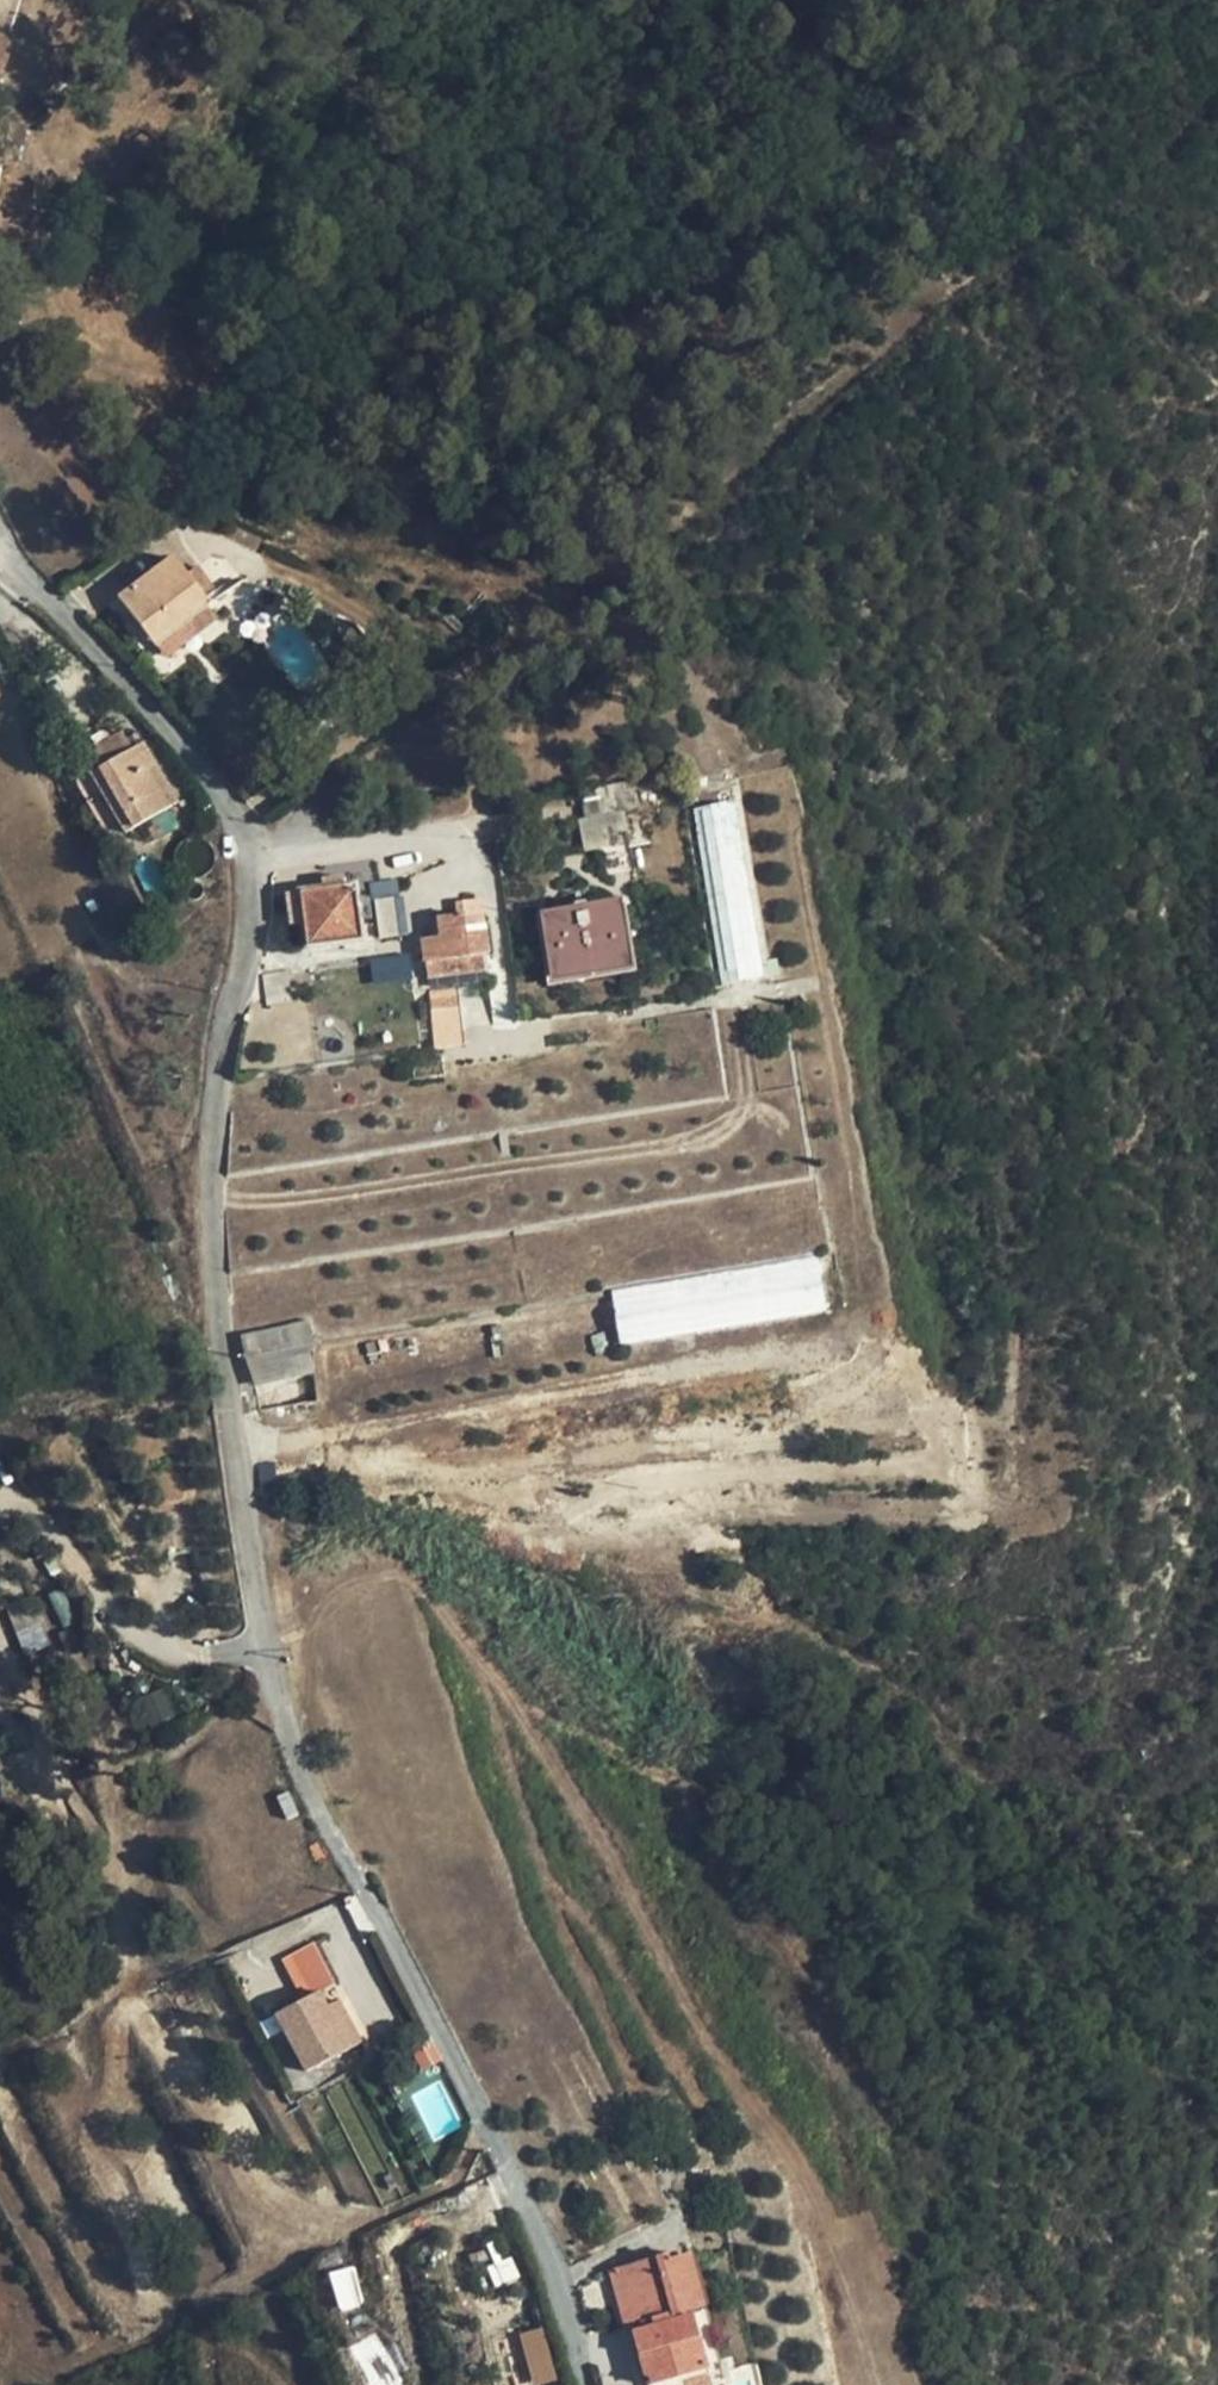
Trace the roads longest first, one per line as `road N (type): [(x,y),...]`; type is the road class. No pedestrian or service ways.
road 1 (residential): [(0,536),(13,561),(235,815),(247,850),(253,909),(232,993),(212,1148),(216,1308),(270,1668),(290,1748),(552,2274),(582,2384)]

